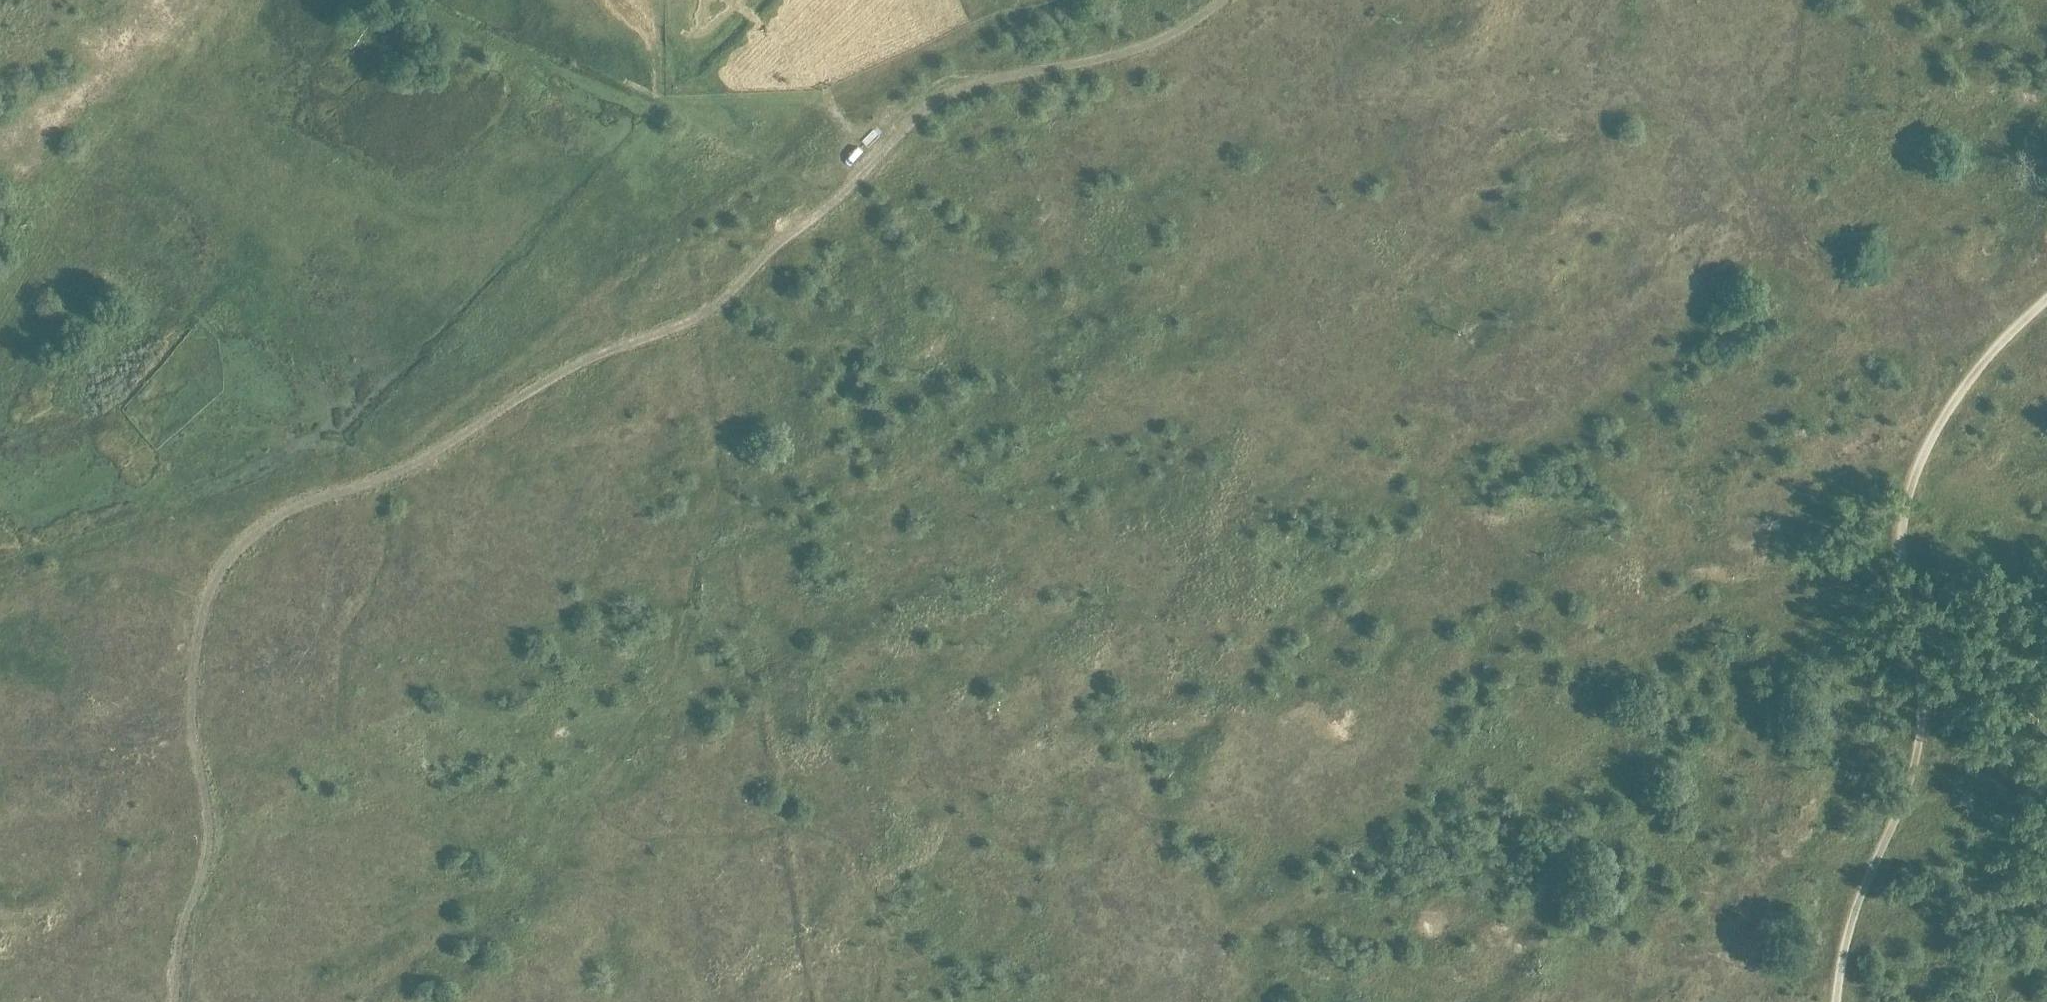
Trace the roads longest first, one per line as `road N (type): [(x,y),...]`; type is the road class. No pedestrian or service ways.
road 1 (track): [(174,1001),(187,909),(211,848),(191,705),(195,652),(205,593),(228,553),(286,512),(392,476),(569,368),(707,313),(779,242),(843,194),(928,105),(962,86),(1171,34),(1218,0)]
road 2 (track): [(2046,300),(1982,362),(1907,492),(1903,571),(1924,727),(1856,900),(1835,1001)]

